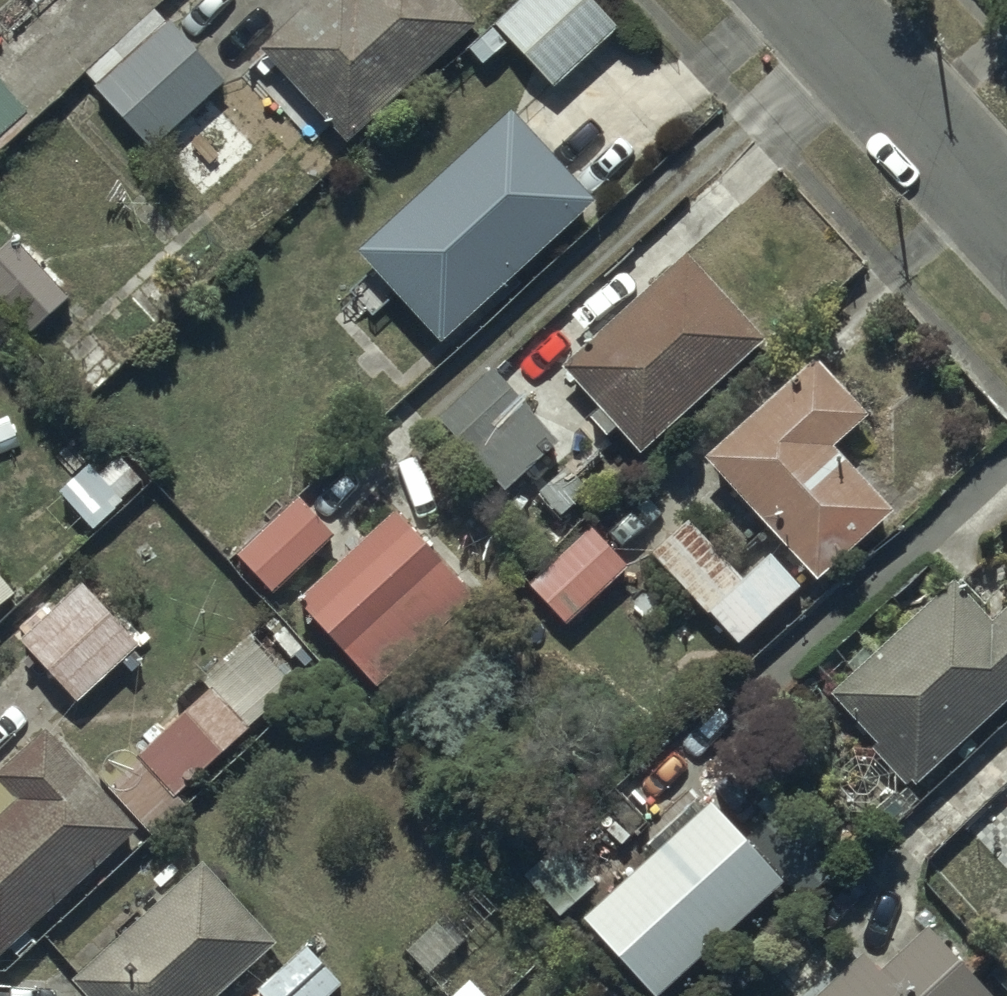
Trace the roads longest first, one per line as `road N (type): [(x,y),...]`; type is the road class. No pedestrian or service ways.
road 1 (residential): [(808,0),(1006,217)]

